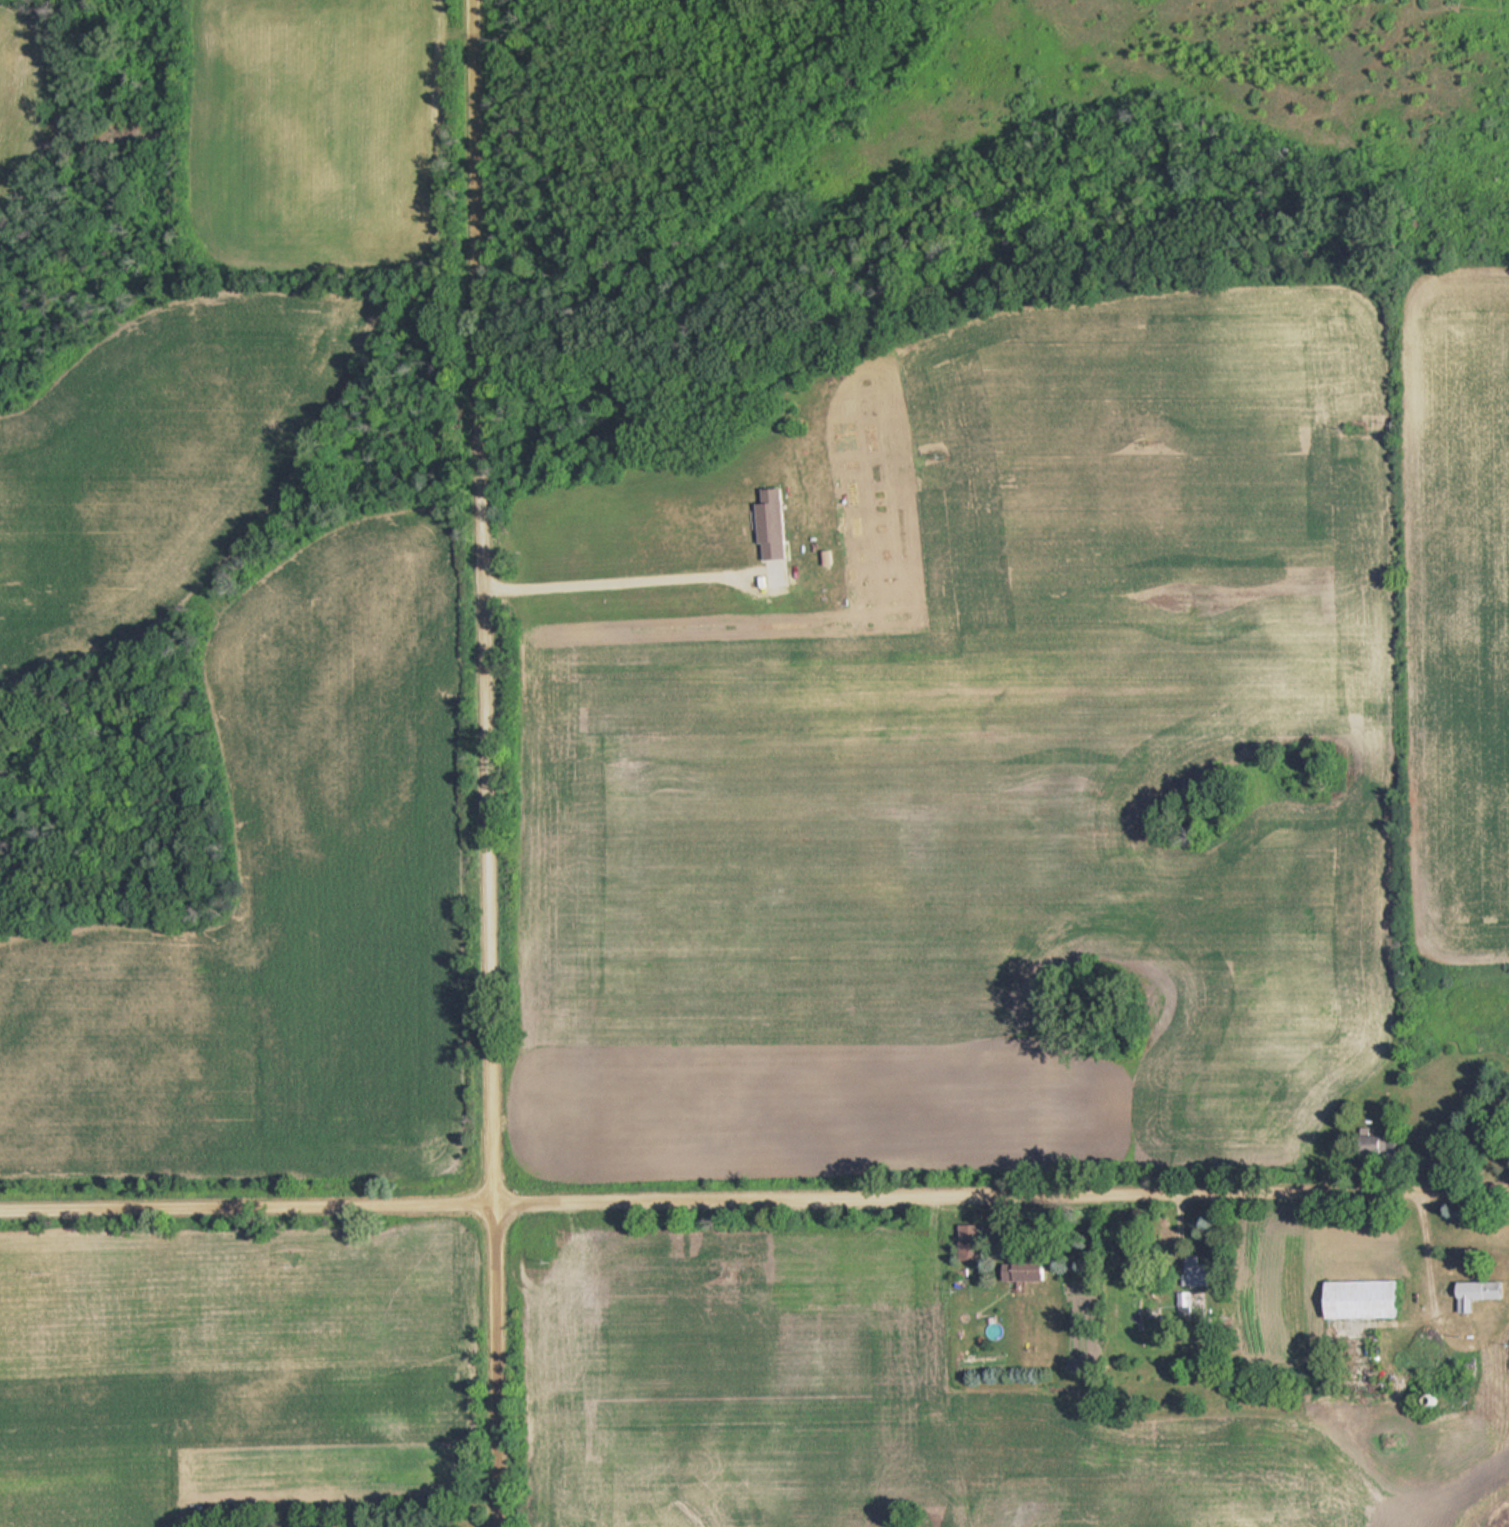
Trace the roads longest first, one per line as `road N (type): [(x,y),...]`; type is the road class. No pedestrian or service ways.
road 1 (residential): [(499,1526),(478,0)]
road 2 (residential): [(0,1213),(1508,1194)]

